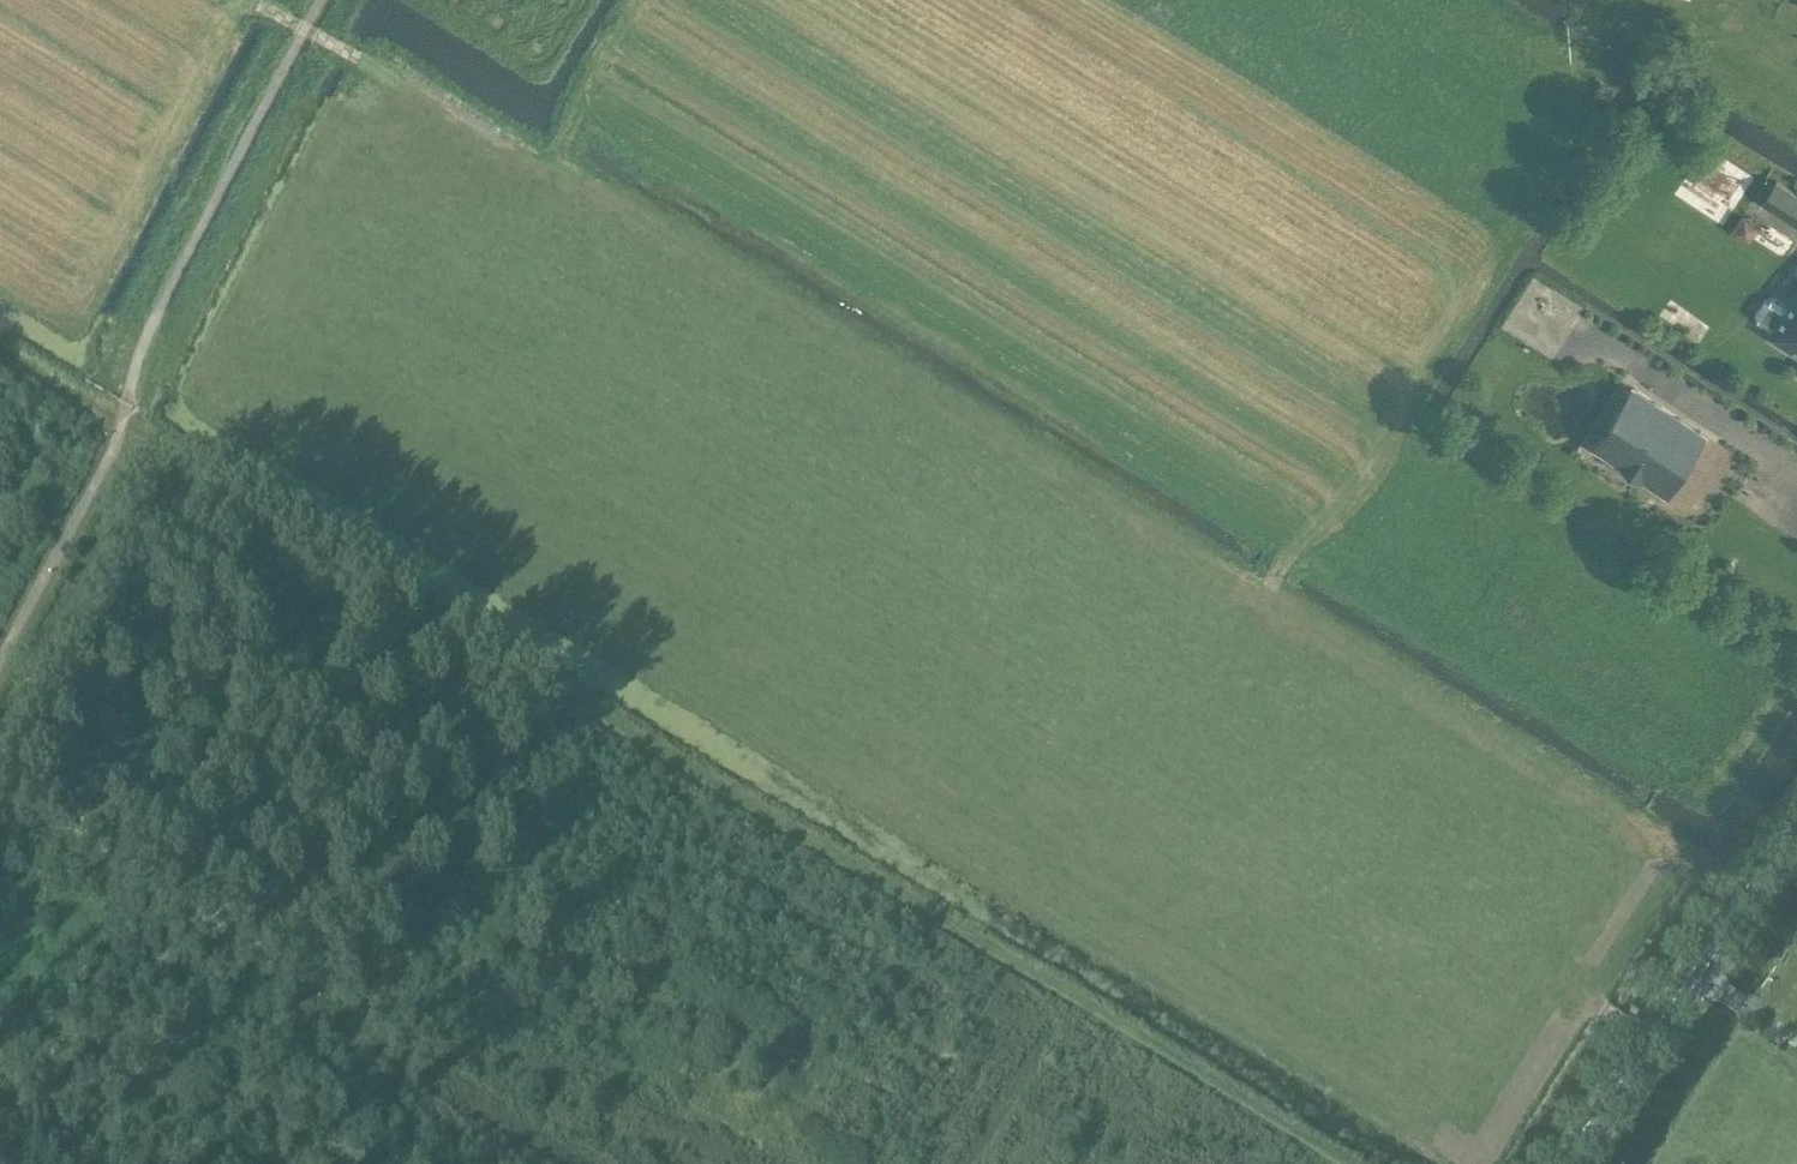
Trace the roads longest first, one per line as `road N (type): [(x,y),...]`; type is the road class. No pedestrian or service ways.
road 1 (unclassified): [(1584,1163),(1796,835)]

